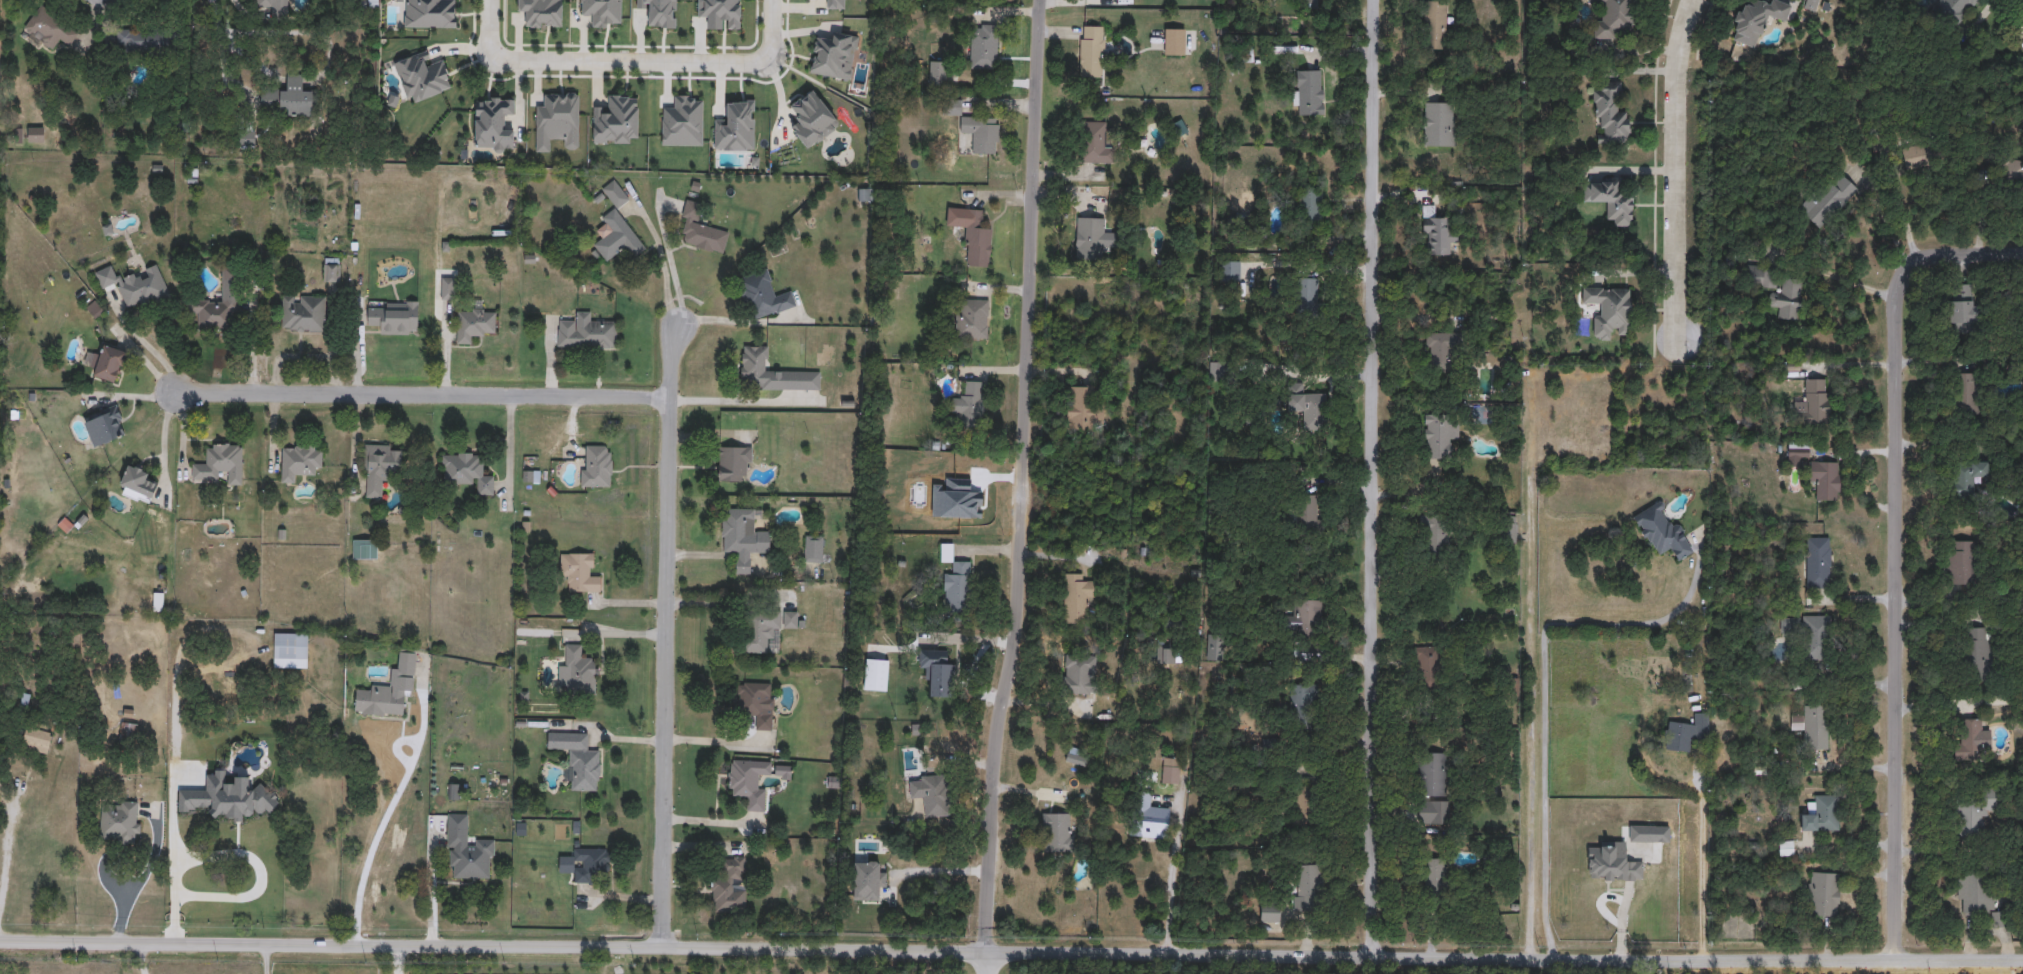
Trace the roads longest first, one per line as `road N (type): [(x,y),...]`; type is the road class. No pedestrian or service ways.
road 1 (tertiary): [(0,941),(2022,960)]
road 2 (residential): [(1374,955),(1374,0)]
road 3 (residential): [(1041,0),(1020,618),(1003,707),(985,949)]
road 4 (residential): [(2022,253),(1917,263),(1897,291),(1898,959)]
road 5 (residential): [(662,948),(671,346),(678,326)]
road 6 (residential): [(670,400),(175,395)]
road 7 (residential): [(1678,341),(1678,102),(1695,0)]
road 8 (residential): [(490,59),(768,61)]

